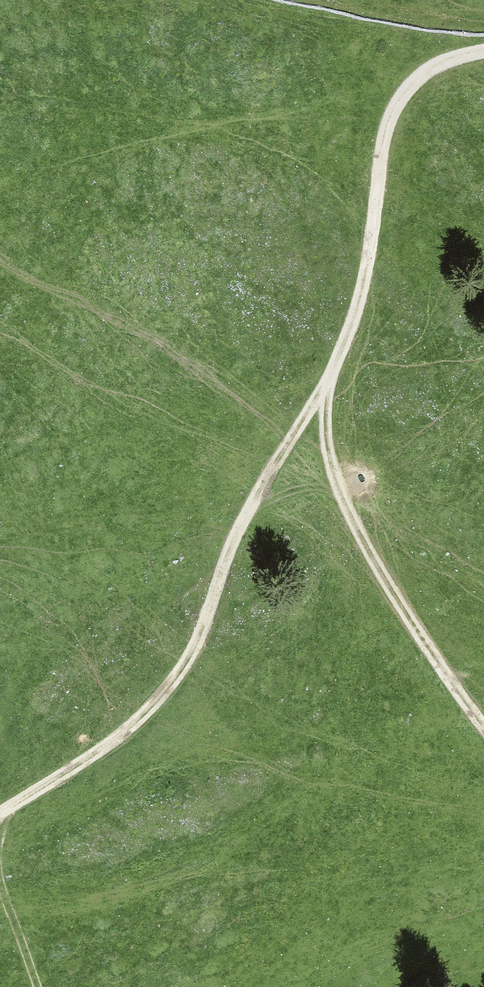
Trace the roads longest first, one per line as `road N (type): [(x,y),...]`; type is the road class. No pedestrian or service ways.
road 1 (track): [(328,378),(231,532),(178,673),(129,726),(0,812)]
road 2 (track): [(483,727),(366,548),(339,488),(325,427),(328,378)]
road 3 (track): [(483,50),(423,72),(390,117),(360,297),(328,378)]
road 4 (track): [(39,986),(1,880),(1,812)]

